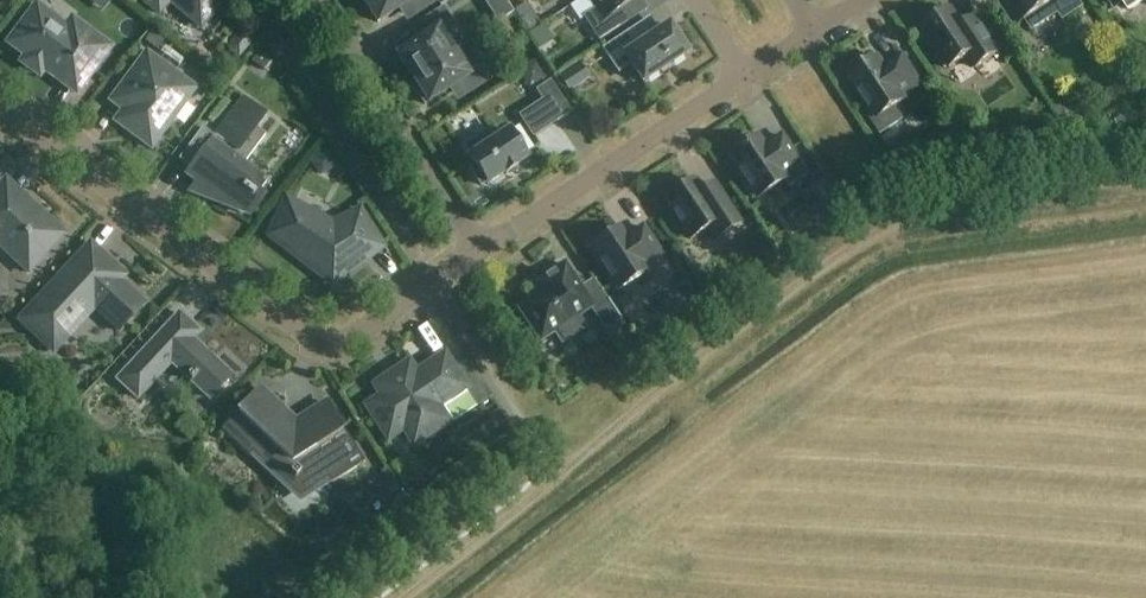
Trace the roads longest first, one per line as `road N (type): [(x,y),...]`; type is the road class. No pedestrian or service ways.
road 1 (track): [(399,597),(862,241),(938,209),(1145,179)]
road 2 (residential): [(0,107),(312,336),(349,337),(480,251)]
road 3 (residential): [(480,251),(745,76)]
road 4 (residential): [(480,251),(322,0)]

